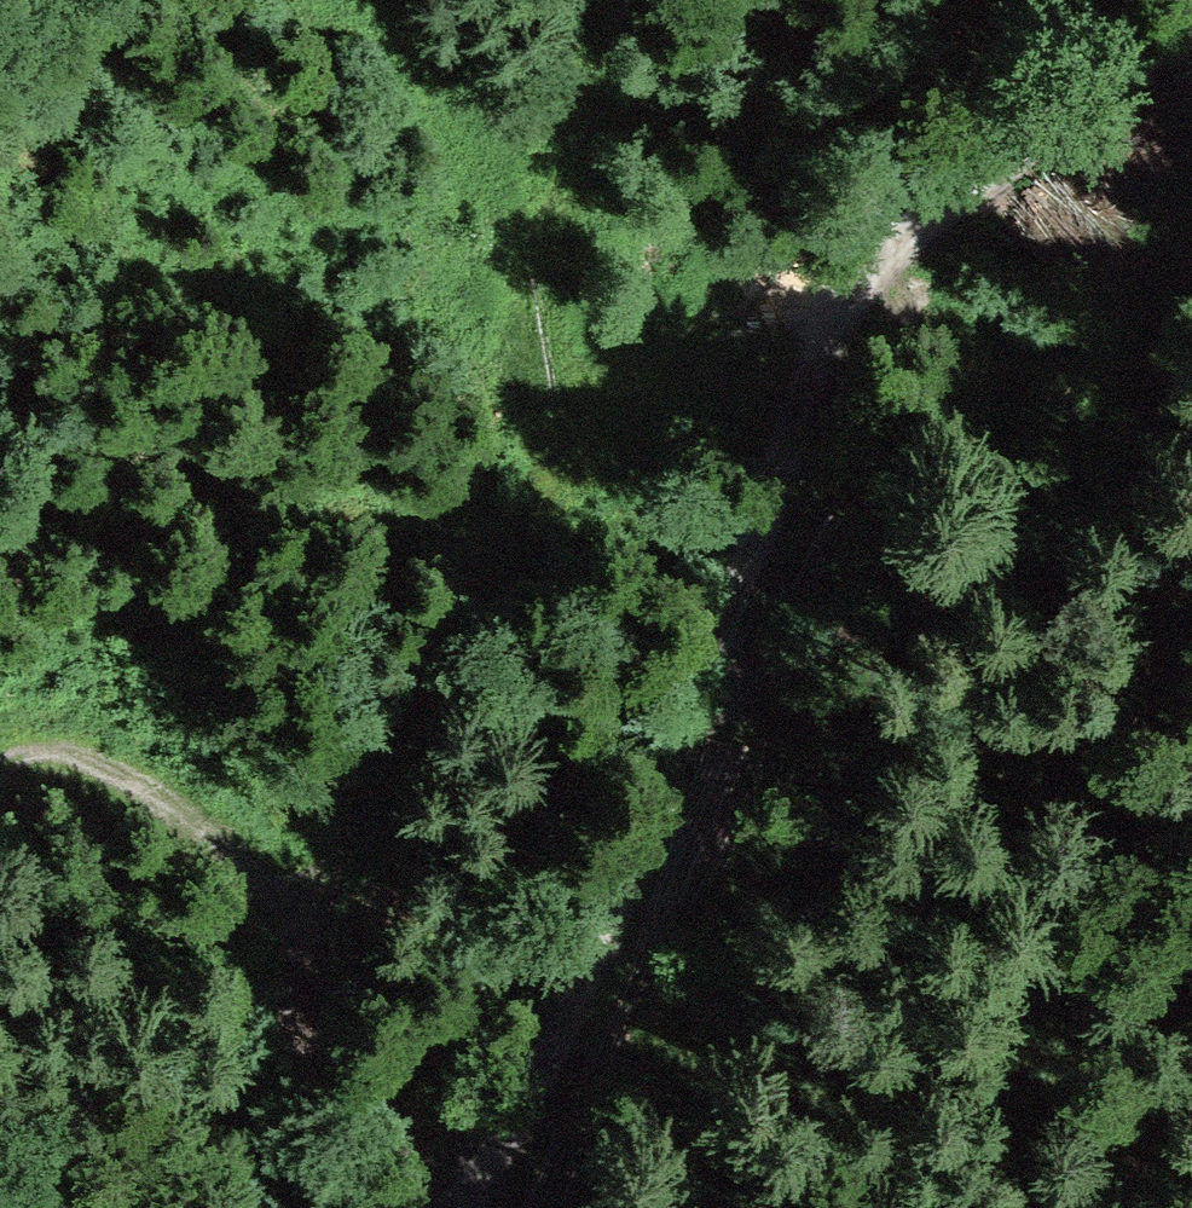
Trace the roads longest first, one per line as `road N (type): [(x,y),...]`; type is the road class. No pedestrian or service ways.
road 1 (track): [(457,1207),(511,1132),(595,949),(847,291),(1191,32)]
road 2 (track): [(227,1207),(307,991),(525,512),(623,0)]
road 3 (track): [(0,755),(142,647),(233,602),(525,512),(847,291)]
road 4 (track): [(1191,556),(993,592),(686,694)]

